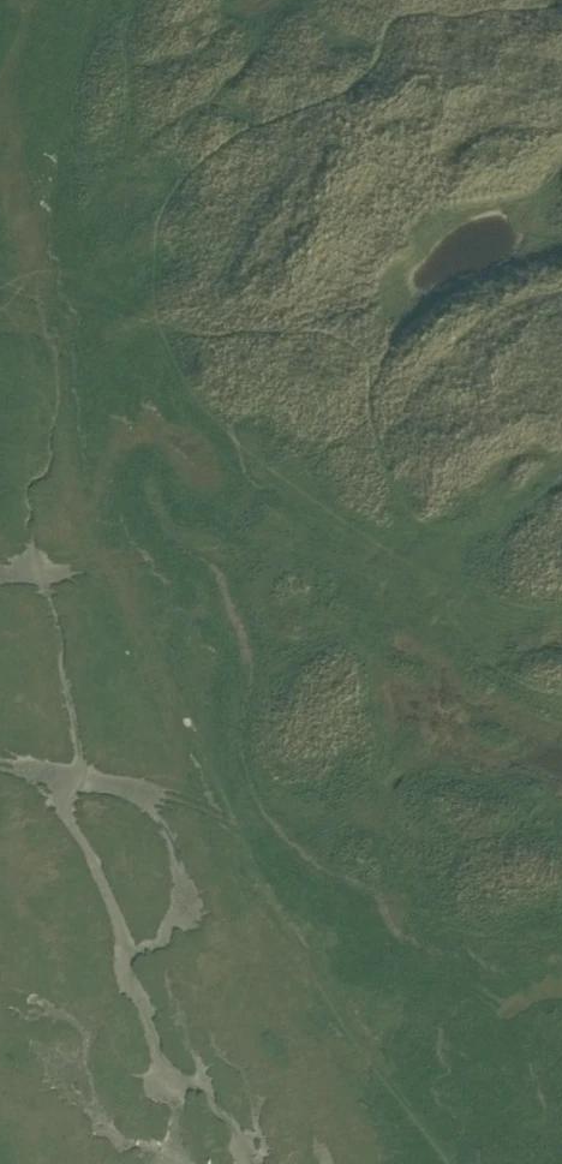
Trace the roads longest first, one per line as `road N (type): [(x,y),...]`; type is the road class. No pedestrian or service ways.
road 1 (track): [(0,302),(38,288),(64,298),(118,356),(260,447),(305,487),(344,544),(417,606),(487,634),(561,635)]

